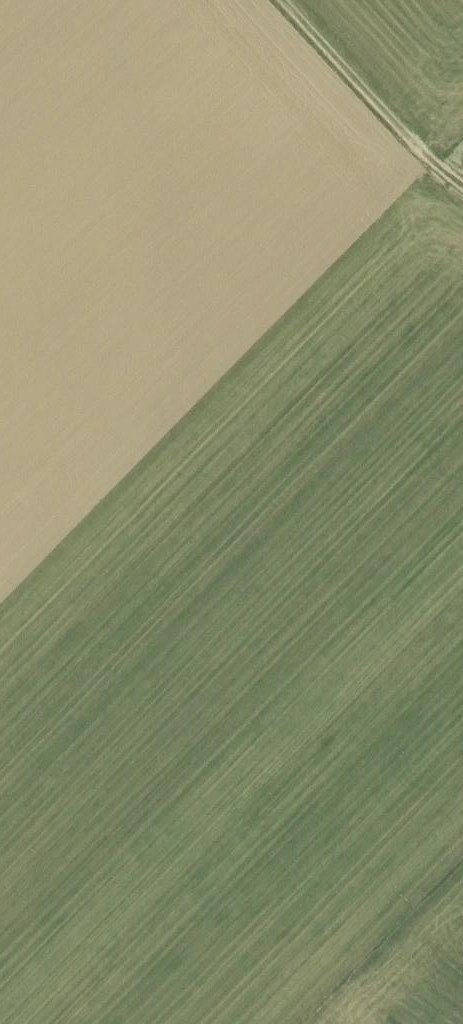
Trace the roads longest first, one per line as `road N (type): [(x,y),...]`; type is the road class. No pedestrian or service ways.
road 1 (track): [(462,182),(430,160),(283,0)]

